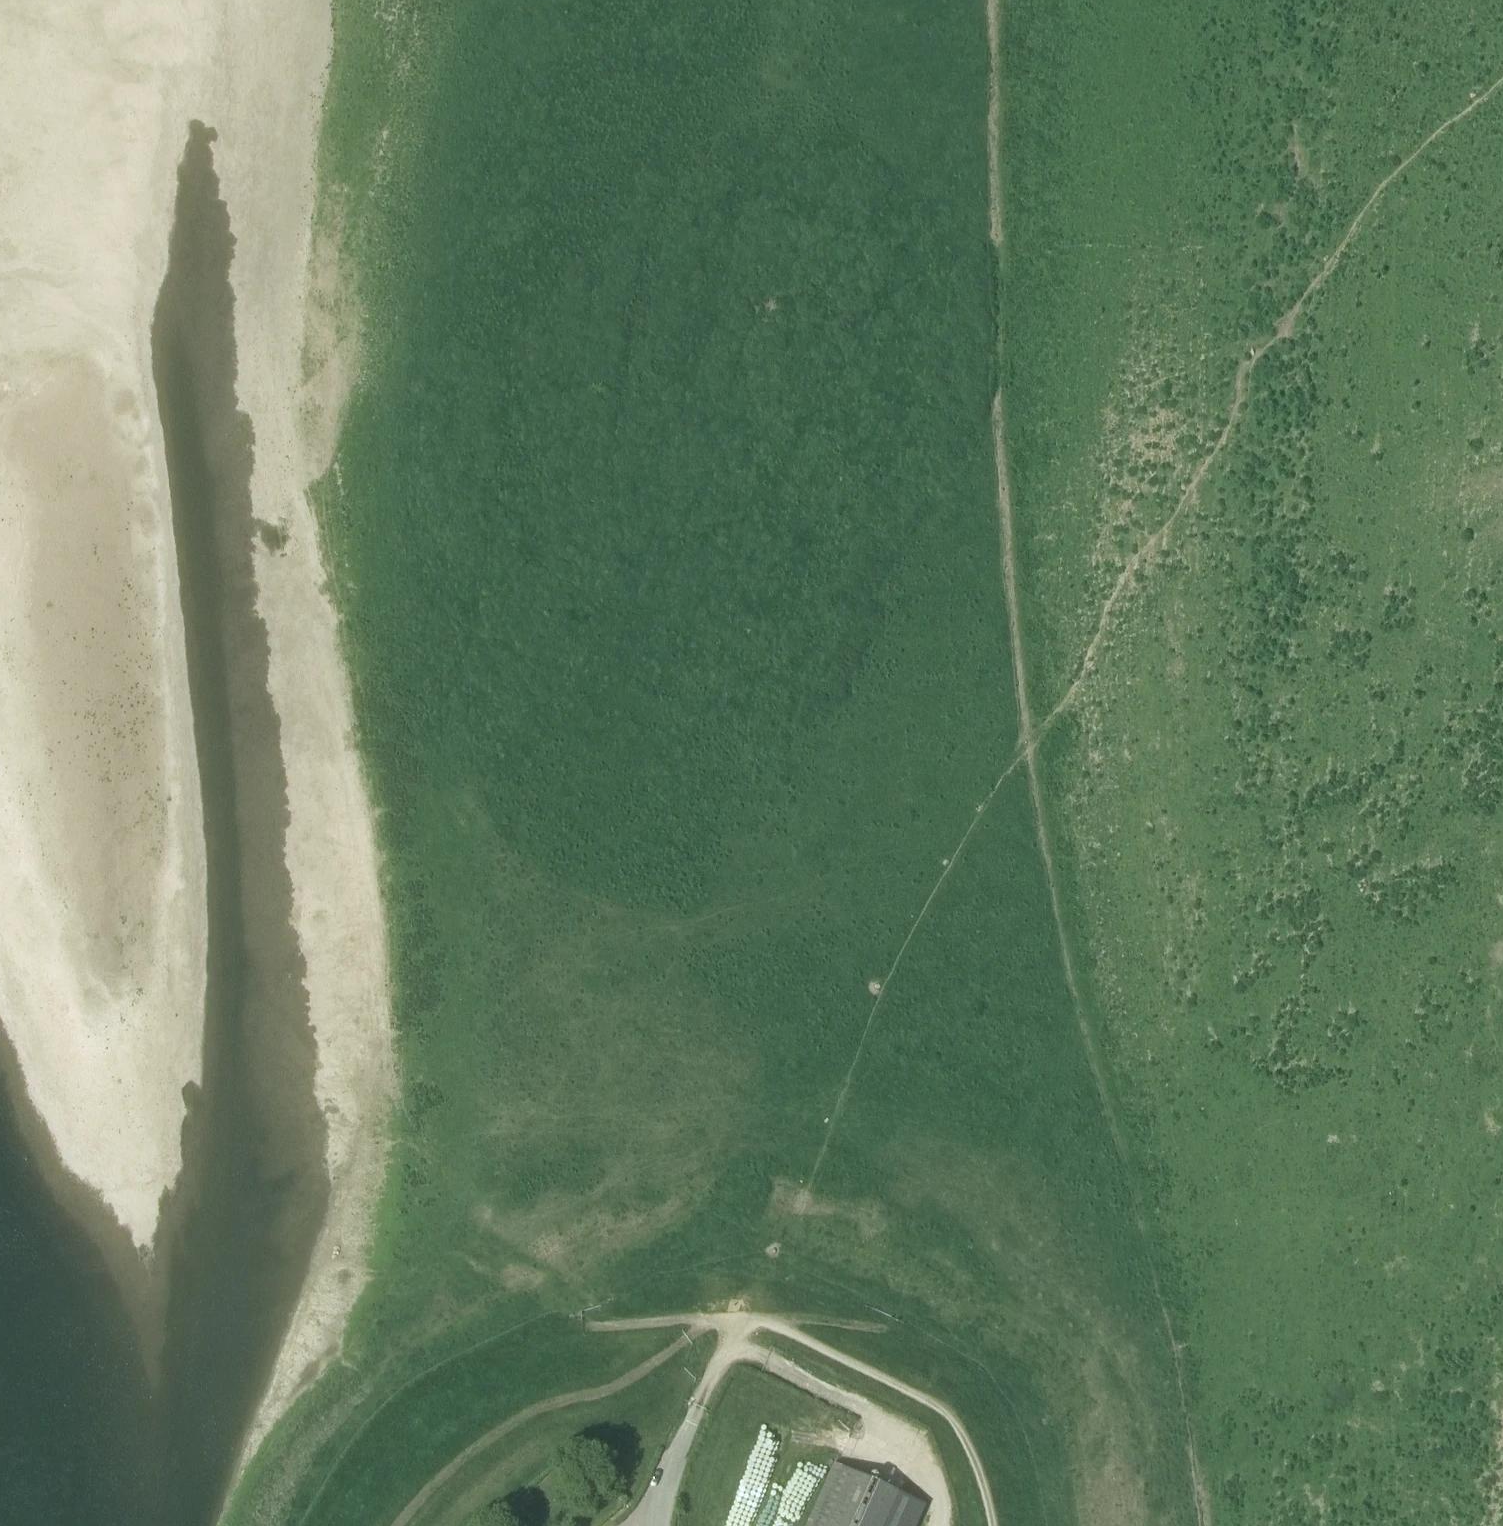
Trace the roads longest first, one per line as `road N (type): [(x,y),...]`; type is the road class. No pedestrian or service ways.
road 1 (track): [(712,1323),(606,1390),(542,1407),(481,1441),(397,1525)]
road 2 (track): [(991,1525),(968,1447),(940,1407),(757,1319),(712,1323)]
road 3 (track): [(729,1343),(881,1419),(942,1507),(933,1525)]
road 4 (track): [(712,1323),(586,1329)]

